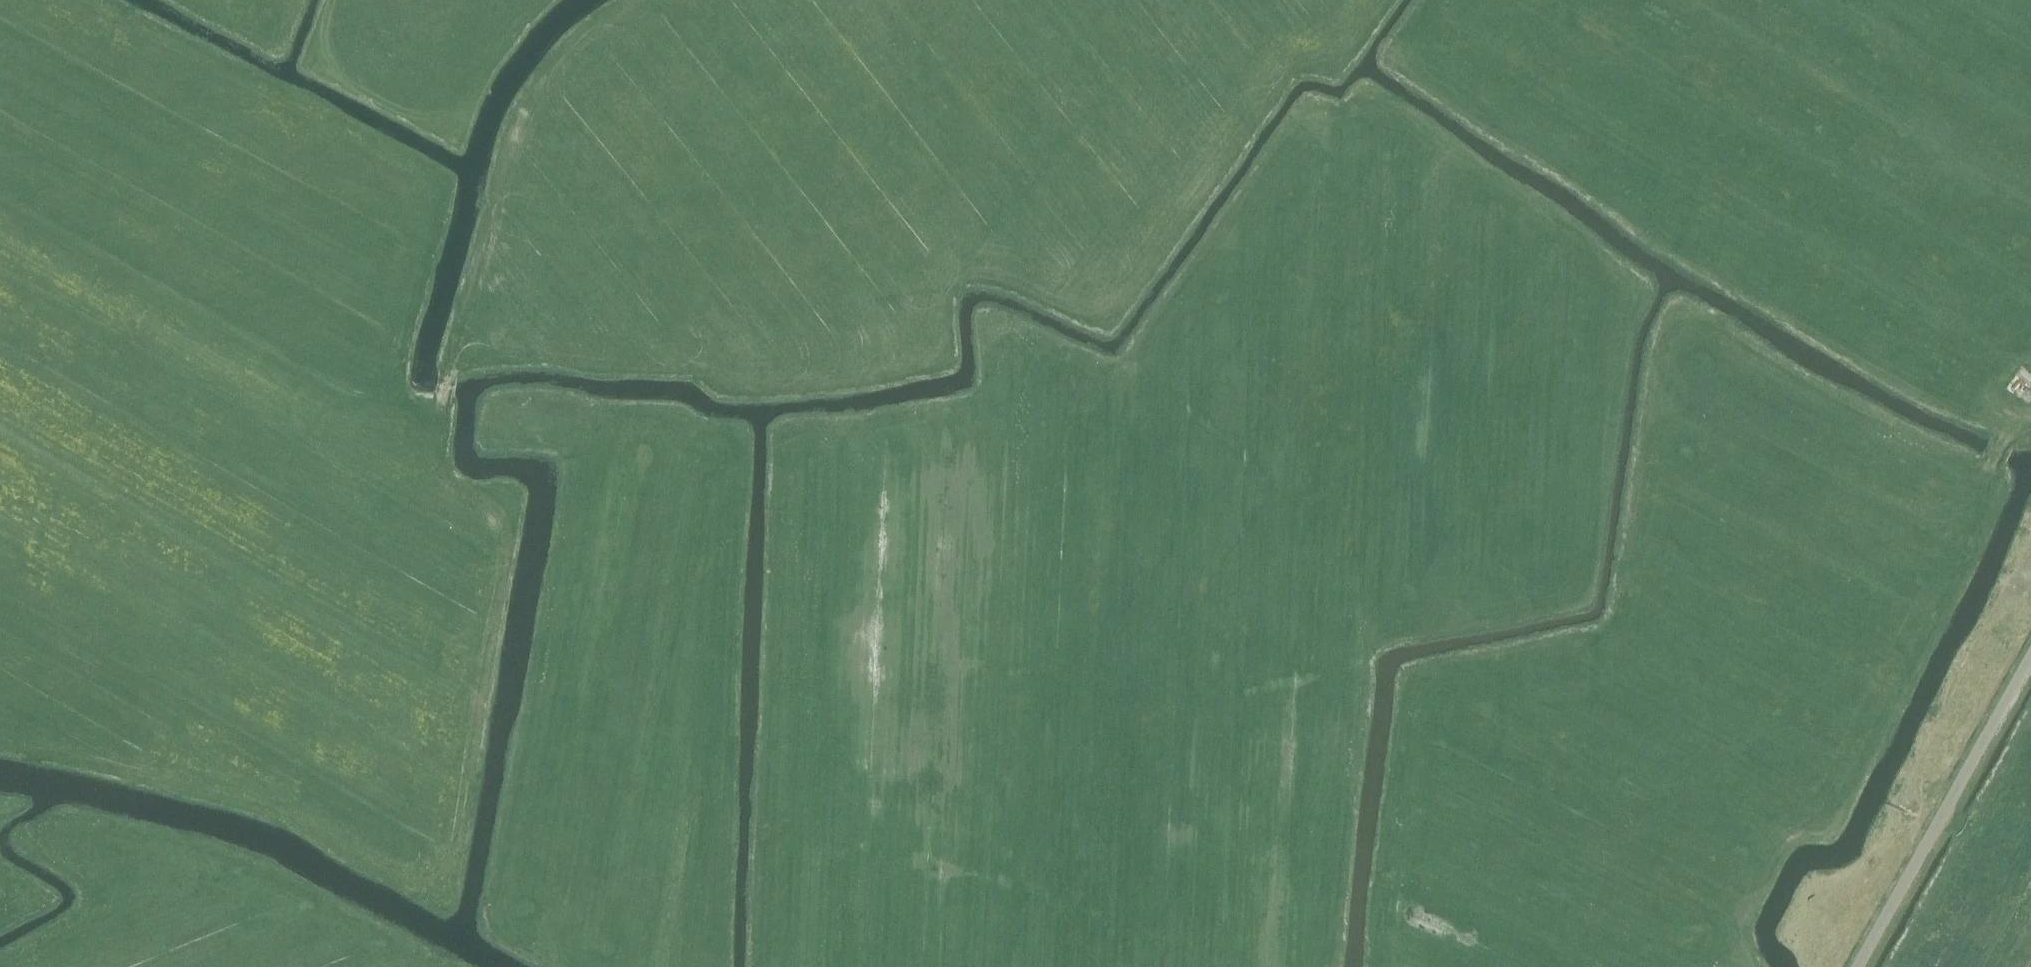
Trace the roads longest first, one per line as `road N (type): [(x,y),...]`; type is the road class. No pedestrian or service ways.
road 1 (unclassified): [(1866,966),(2030,666)]

